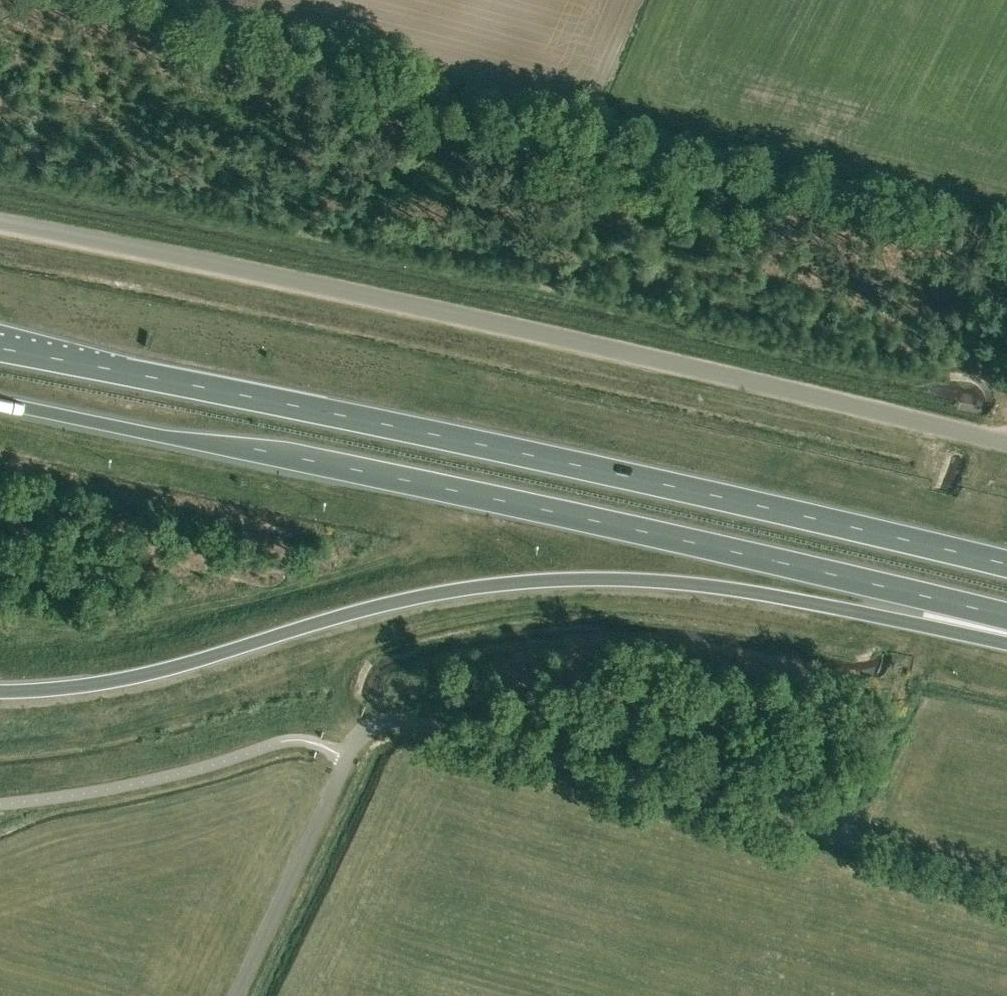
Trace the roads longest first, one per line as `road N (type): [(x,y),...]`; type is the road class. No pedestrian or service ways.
road 1 (unclassified): [(1006,440),(448,312),(0,221)]
road 2 (trunk): [(0,402),(608,518),(1006,618)]
road 3 (trunk): [(1006,565),(707,494),(0,348)]
road 4 (trunk): [(0,685),(127,674),(395,600),(536,580),(680,583),(1006,635)]
road 5 (unclassified): [(1006,880),(390,723),(368,730),(353,748),(238,995)]

